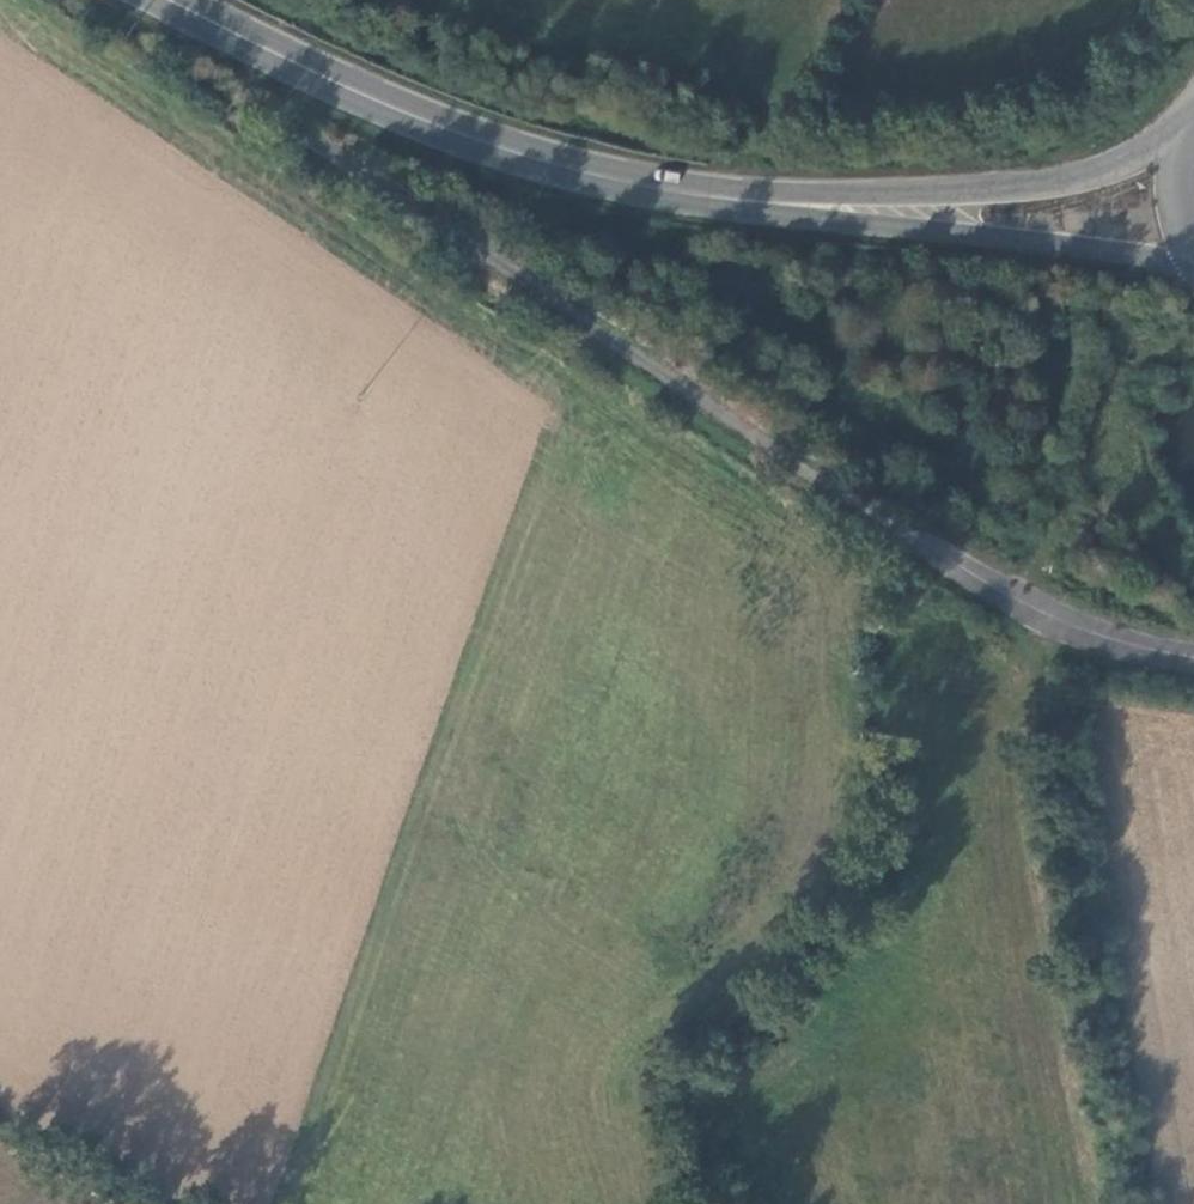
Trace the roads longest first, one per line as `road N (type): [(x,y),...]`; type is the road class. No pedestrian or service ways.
road 1 (secondary): [(174,0),(310,71),(490,143),(641,186),(754,198)]
road 2 (secondary): [(1189,130),(1130,166),(979,193),(754,198)]
road 3 (secondary): [(754,198),(1193,268)]

